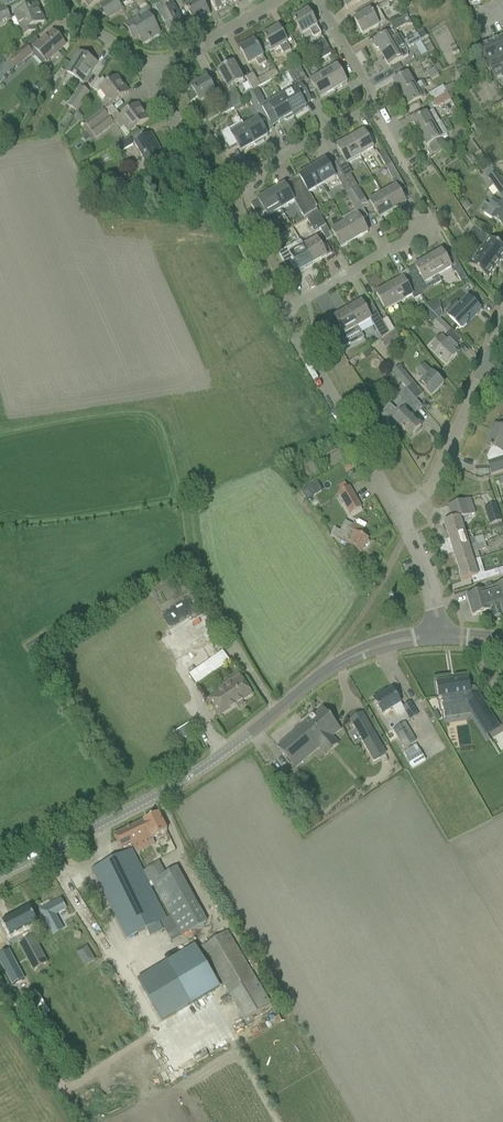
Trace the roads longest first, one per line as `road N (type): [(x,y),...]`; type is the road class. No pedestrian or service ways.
road 1 (tertiary): [(0,880),(217,759),(336,662),(436,635)]
road 2 (residential): [(284,310),(156,66)]
road 3 (residential): [(393,510),(284,310)]
road 4 (residential): [(393,510),(441,466),(487,362)]
road 5 (track): [(81,1121),(0,983)]
road 6 (residential): [(284,310),(411,237)]
road 7 (residential): [(156,66),(279,0)]
road 8 (residential): [(253,173),(370,104)]
road 9 (unclassified): [(436,635),(430,588),(393,510)]
road 10 (residential): [(156,66),(81,29),(58,0)]
road 11 (residential): [(370,104),(367,83),(314,0)]

